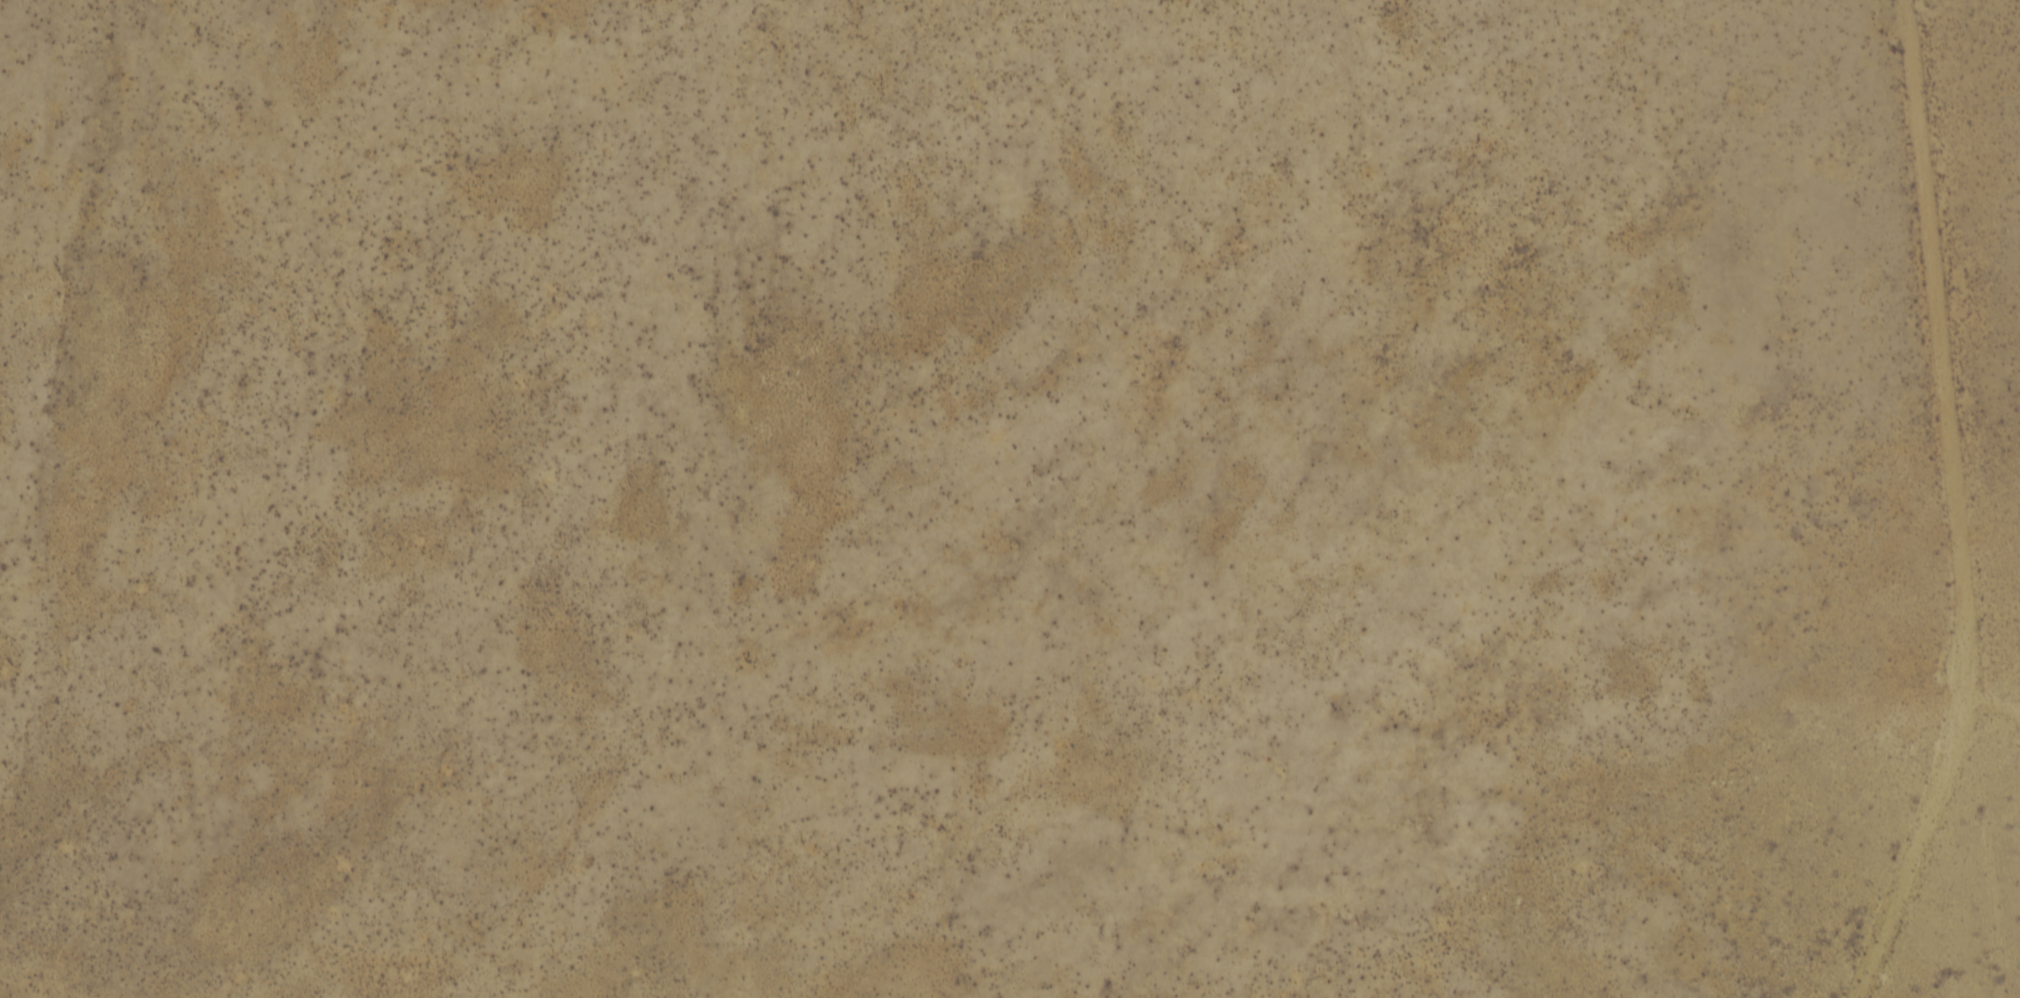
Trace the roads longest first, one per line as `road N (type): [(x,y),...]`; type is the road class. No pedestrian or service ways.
road 1 (track): [(1968,697),(1964,566),(1903,0)]
road 2 (track): [(1854,997),(1957,750),(1968,697)]

